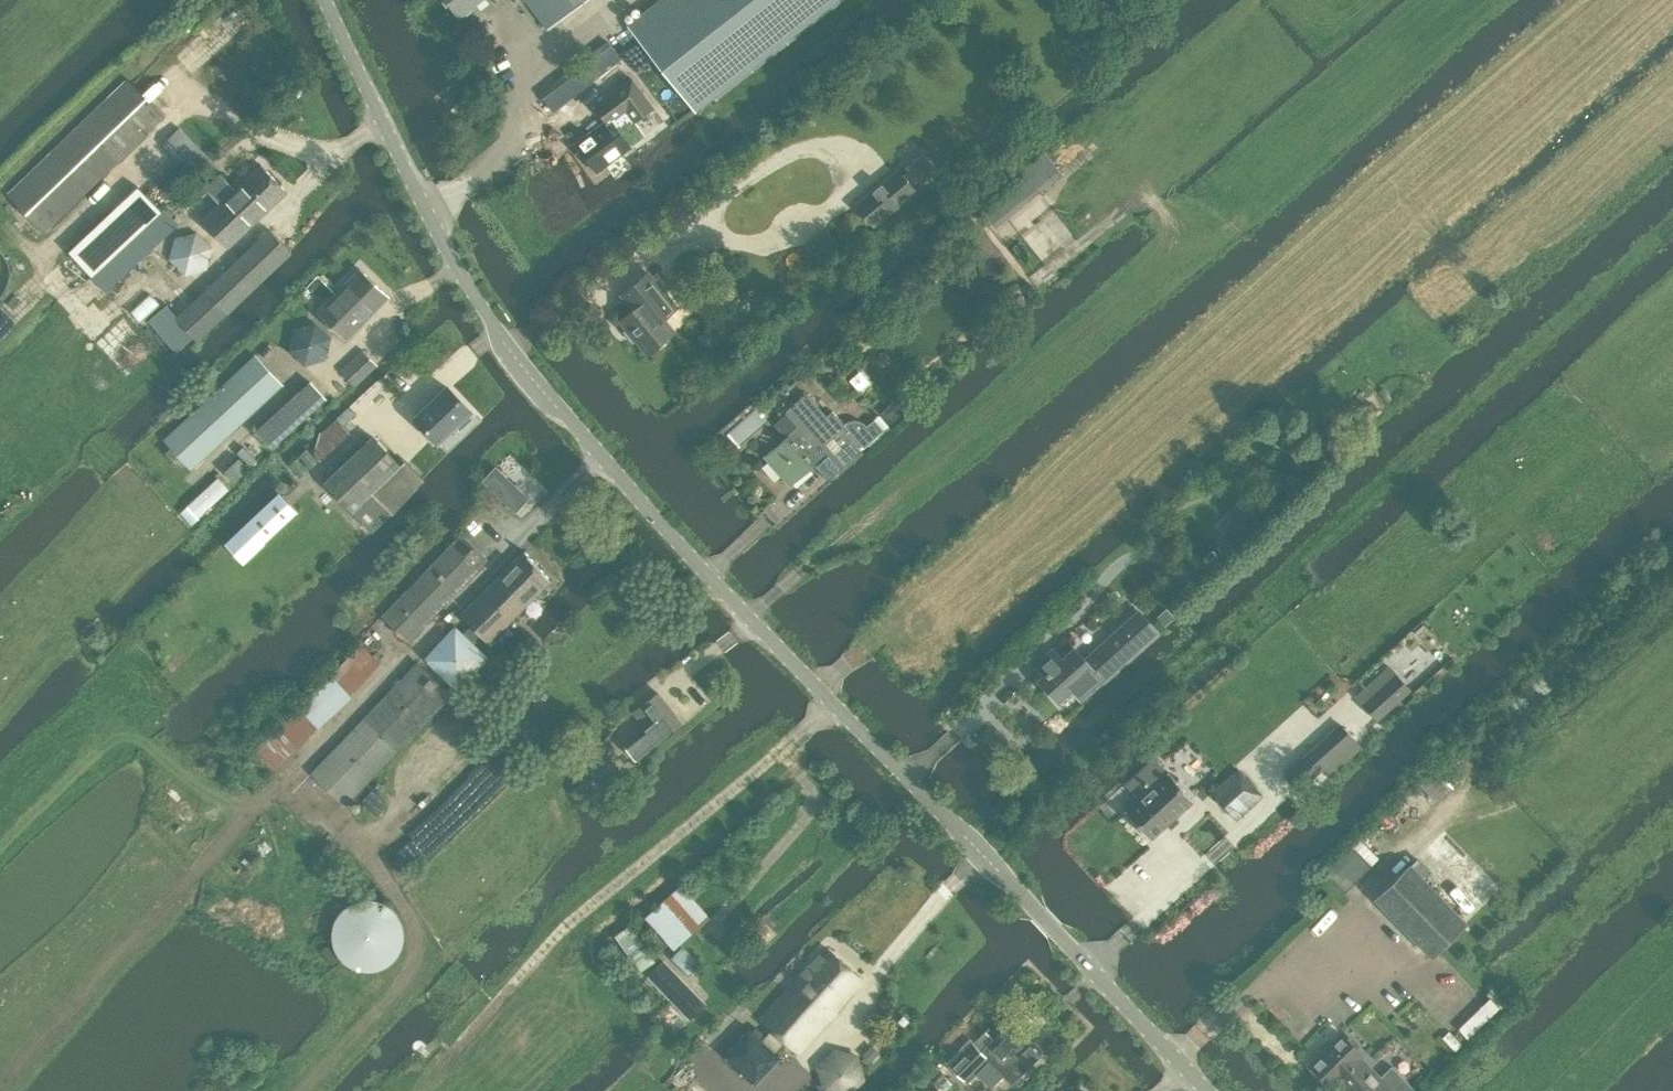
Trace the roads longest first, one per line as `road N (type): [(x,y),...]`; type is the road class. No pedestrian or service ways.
road 1 (tertiary): [(1203,1090),(601,455),(508,338),(401,157),(327,0)]

